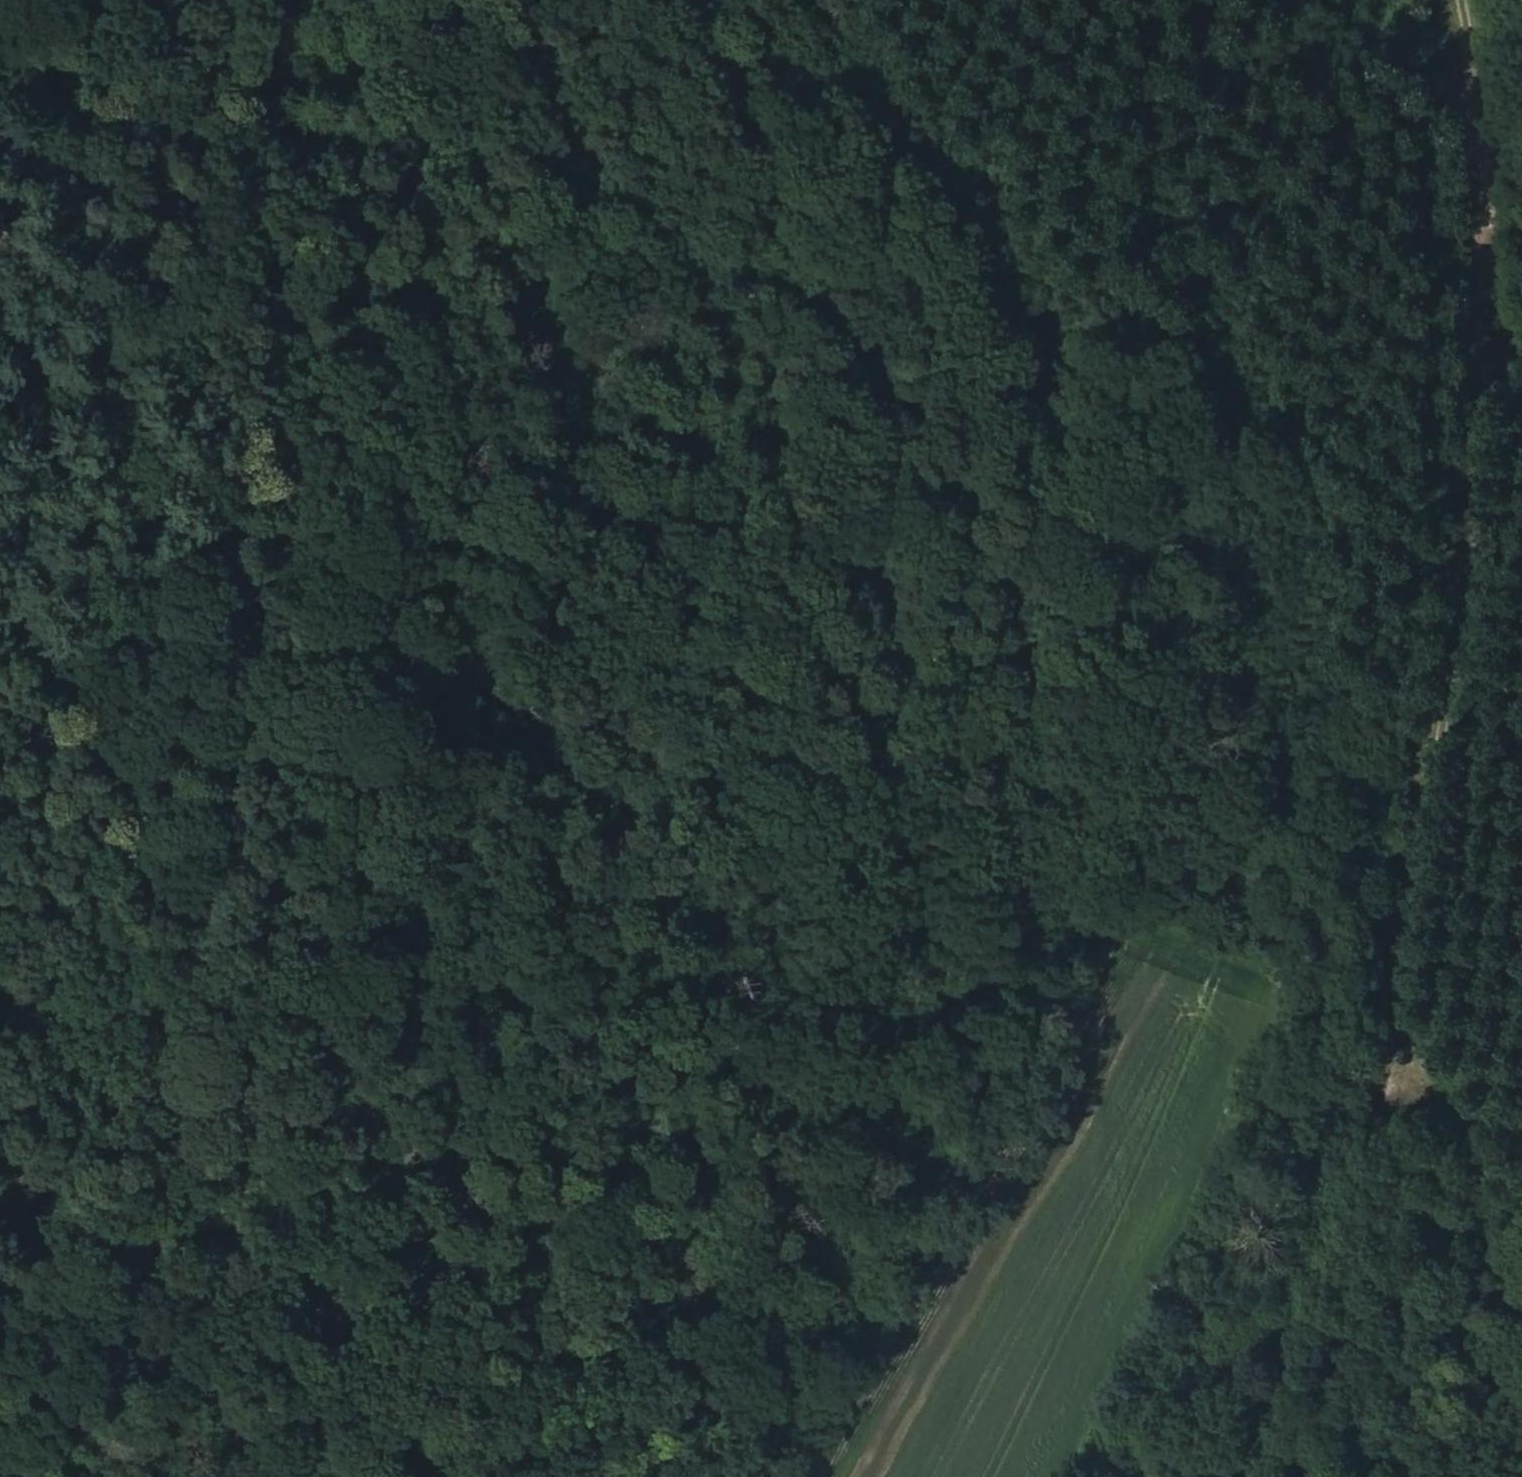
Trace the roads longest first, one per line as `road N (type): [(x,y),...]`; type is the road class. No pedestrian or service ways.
road 1 (track): [(1409,933),(1366,1162),(1246,1476)]
road 2 (track): [(1486,378),(1474,515),(1409,933)]
road 3 (track): [(1465,0),(1476,70),(1486,378)]

